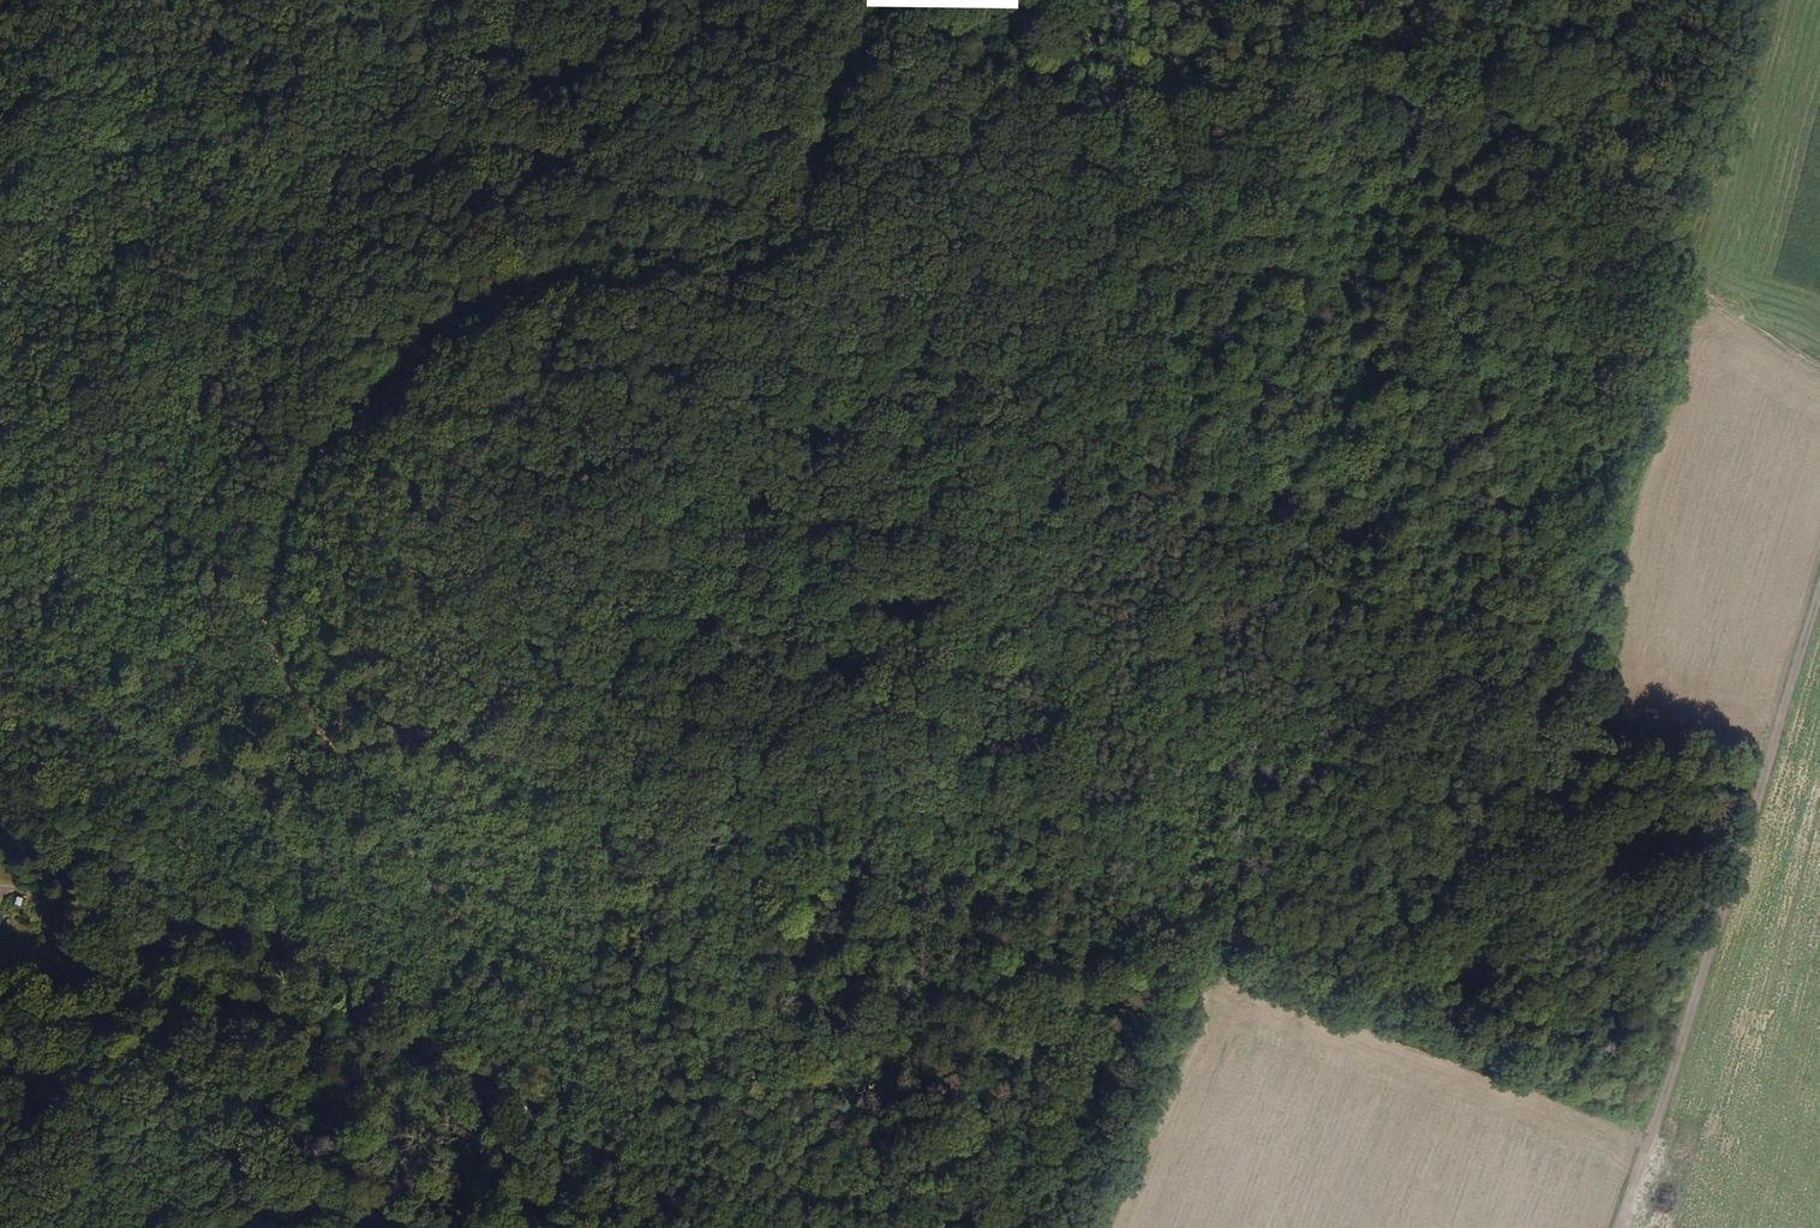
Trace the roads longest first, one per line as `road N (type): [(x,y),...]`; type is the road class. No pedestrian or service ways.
road 1 (track): [(867,0),(797,213),(512,266),(301,439),(261,655),(321,773),(456,920),(518,1019),(567,1137),(533,1203),(478,1227),(270,1216),(247,1227)]
road 2 (track): [(1819,591),(1765,739),(1622,1227)]

